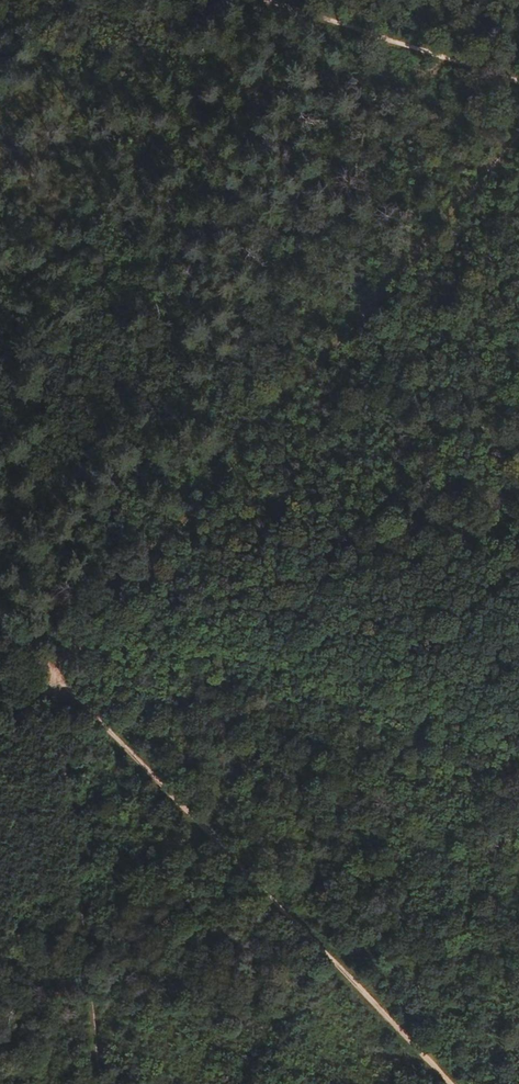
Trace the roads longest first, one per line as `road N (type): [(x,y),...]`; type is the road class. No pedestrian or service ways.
road 1 (track): [(518,132),(0,732)]
road 2 (track): [(0,614),(452,1083)]
road 3 (track): [(53,669),(96,1083)]
road 4 (track): [(518,81),(255,0)]

